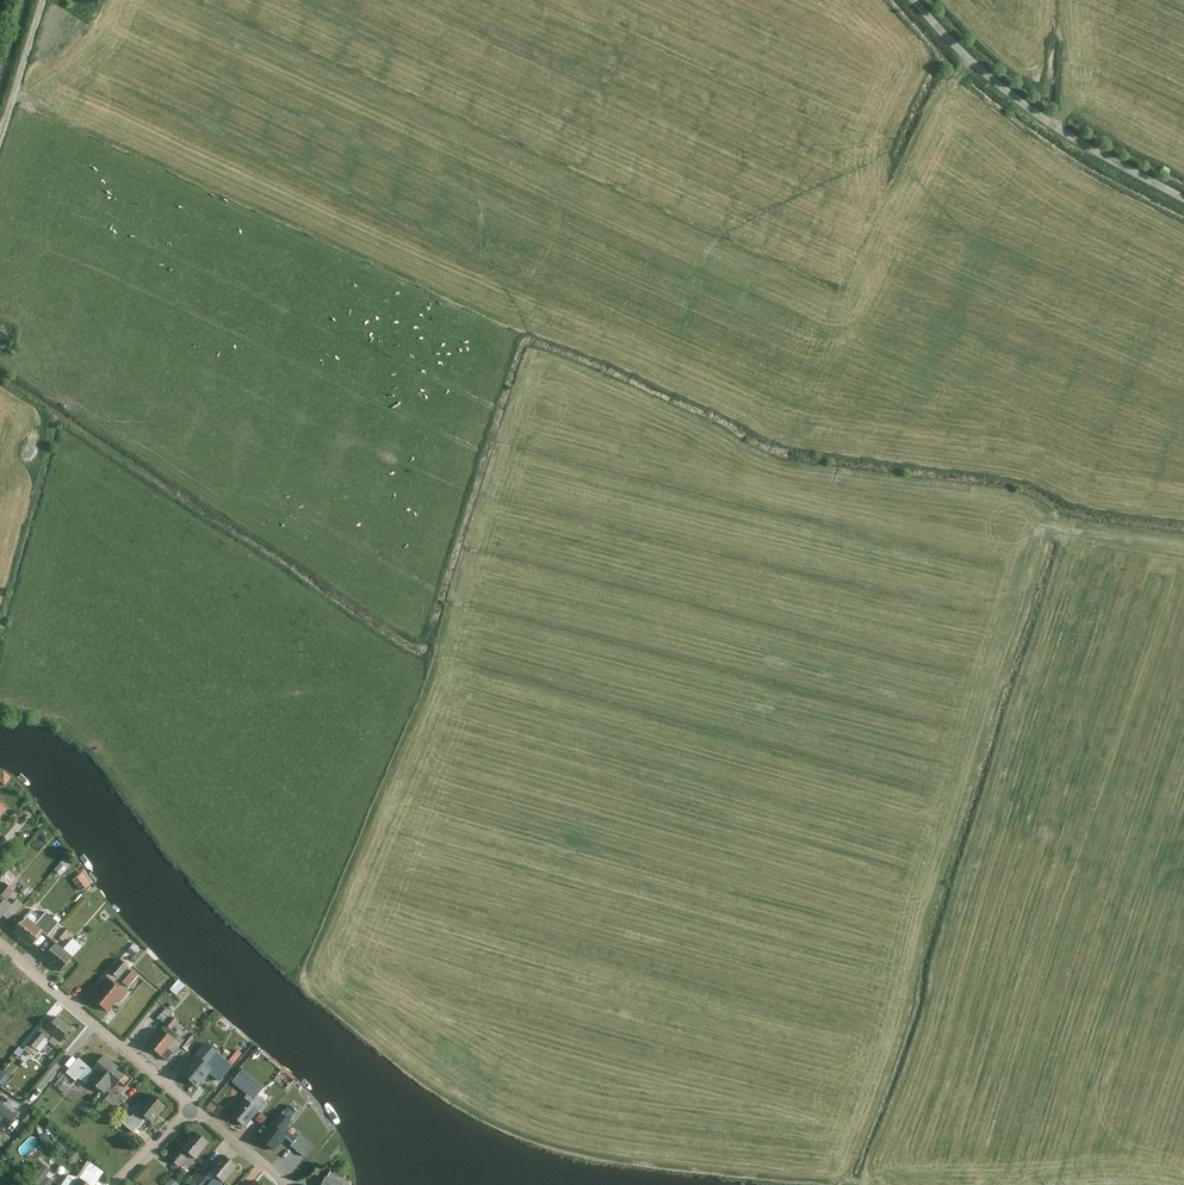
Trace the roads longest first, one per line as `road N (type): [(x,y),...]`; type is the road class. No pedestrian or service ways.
road 1 (track): [(1183,199),(1009,92),(918,0)]
road 2 (residential): [(193,1111),(96,1024)]
road 3 (residential): [(96,1024),(0,946)]

